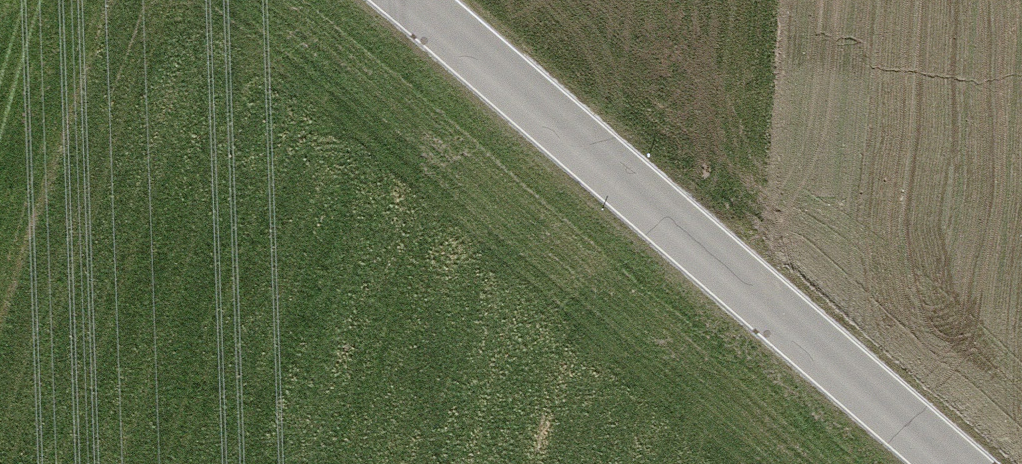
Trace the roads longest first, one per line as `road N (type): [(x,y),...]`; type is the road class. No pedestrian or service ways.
road 1 (tertiary): [(968,463),(410,0)]
road 2 (motorway): [(719,0),(434,463)]
road 3 (motorway): [(731,463),(1015,0)]

